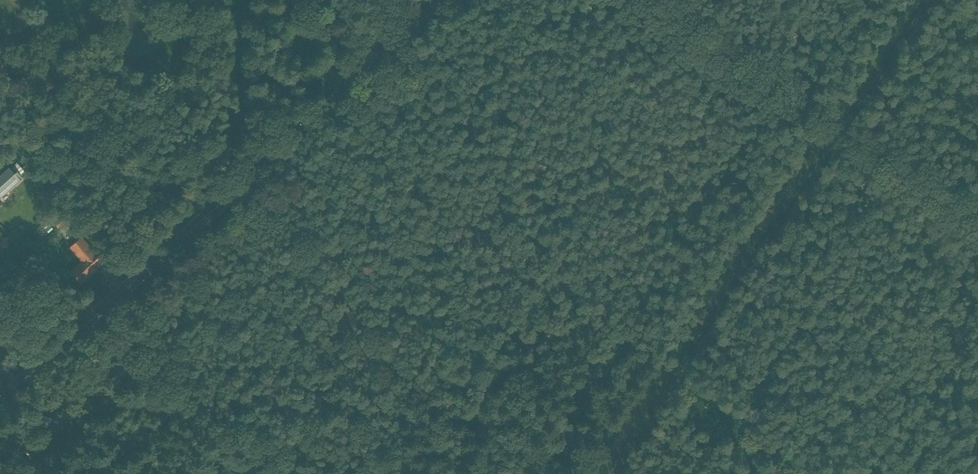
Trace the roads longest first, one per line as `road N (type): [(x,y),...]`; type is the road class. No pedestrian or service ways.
road 1 (secondary): [(445,0),(0,400)]

